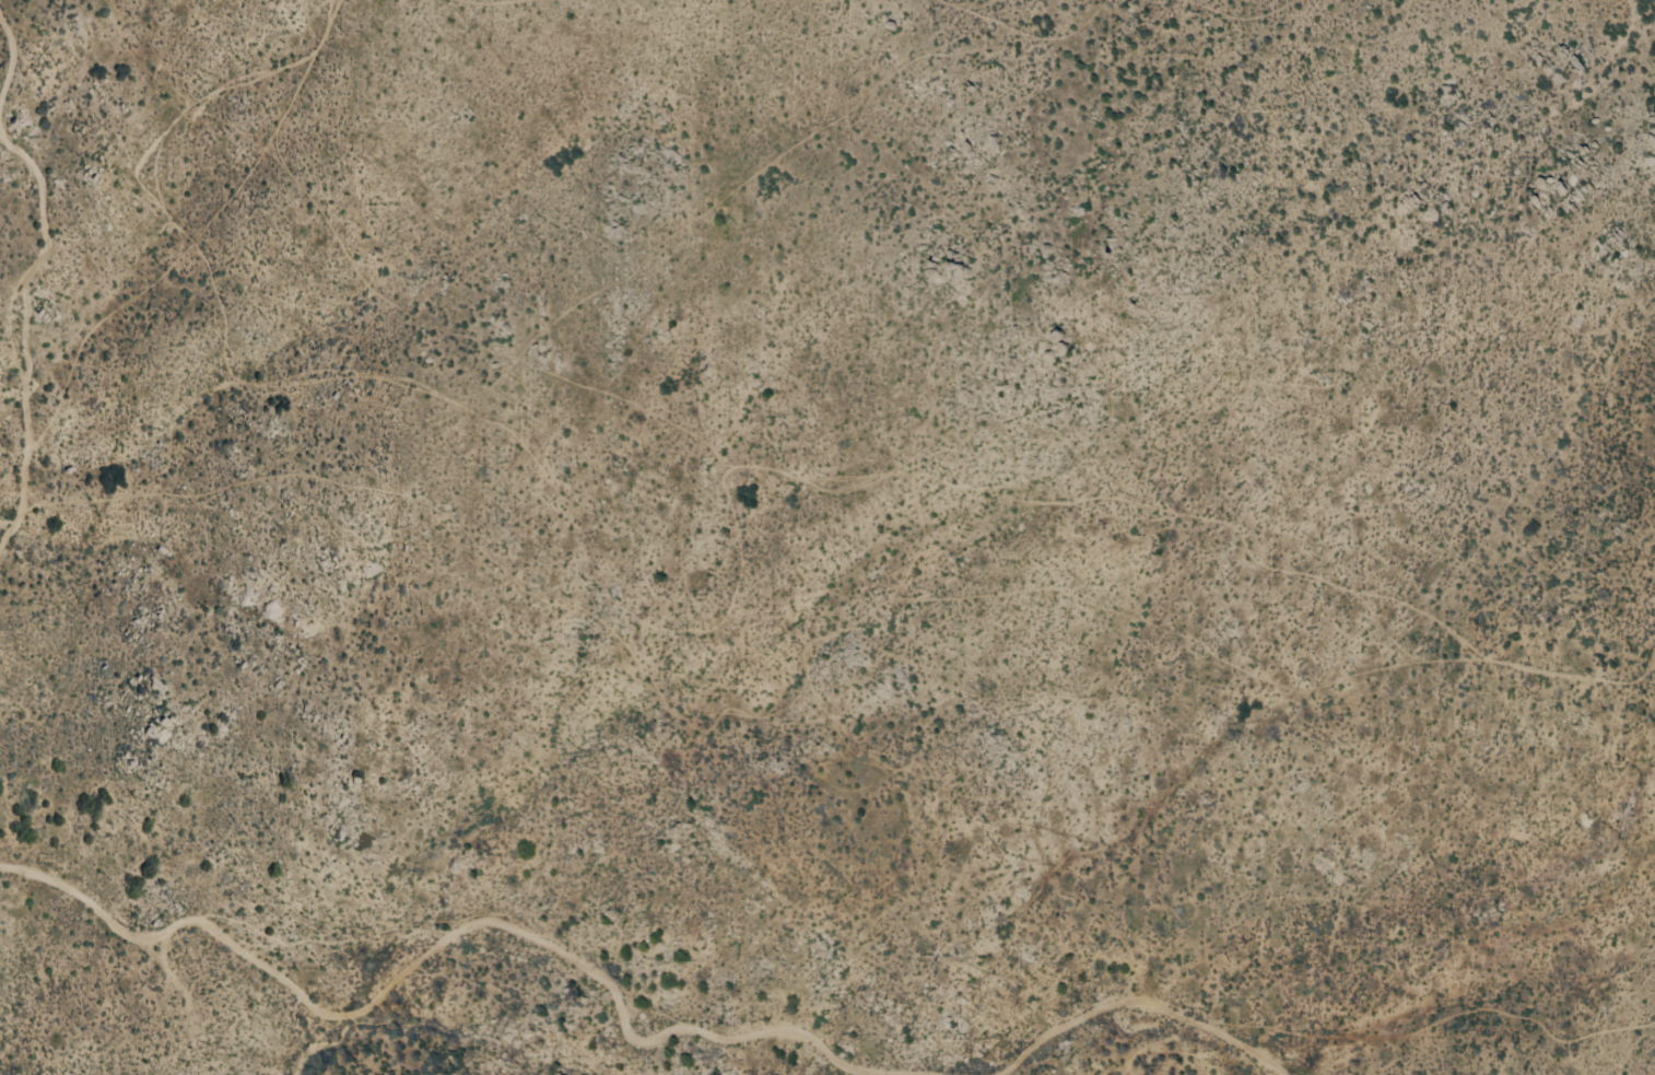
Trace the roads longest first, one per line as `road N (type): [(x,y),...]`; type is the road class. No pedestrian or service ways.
road 1 (track): [(1285,1074),(1210,1028),(1146,1004),(1113,1002),(1045,1033),(994,1074),(844,1065),(807,1035),(777,1029),(728,1039),(685,1029),(639,1044),(618,1032),(611,986),(495,921),(472,921),(359,1012),(322,1015),(208,923),(192,918),(157,936),(130,937),(79,895),(0,867)]

